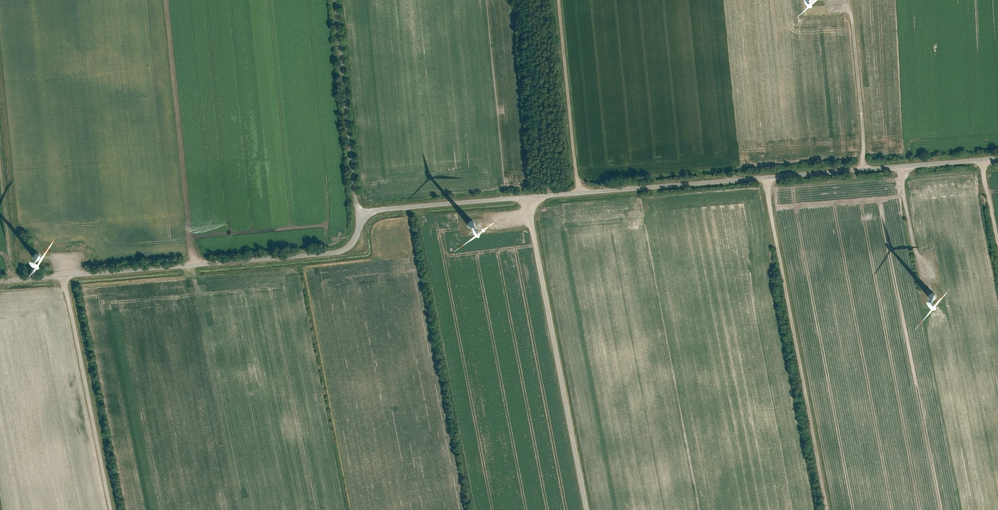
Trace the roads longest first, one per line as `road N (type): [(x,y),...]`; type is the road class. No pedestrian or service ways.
road 1 (unclassified): [(362,216),(997,159)]
road 2 (unclassified): [(0,281),(326,254),(354,240),(362,216)]
road 3 (track): [(769,178),(827,509)]
road 4 (track): [(586,509),(529,197)]
road 5 (track): [(164,0),(195,265)]
road 6 (track): [(64,276),(111,509)]
road 7 (unclassified): [(362,216),(336,0)]
road 8 (track): [(20,267),(0,67)]
road 9 (track): [(557,0),(579,193)]
road 10 (track): [(850,0),(864,169)]

